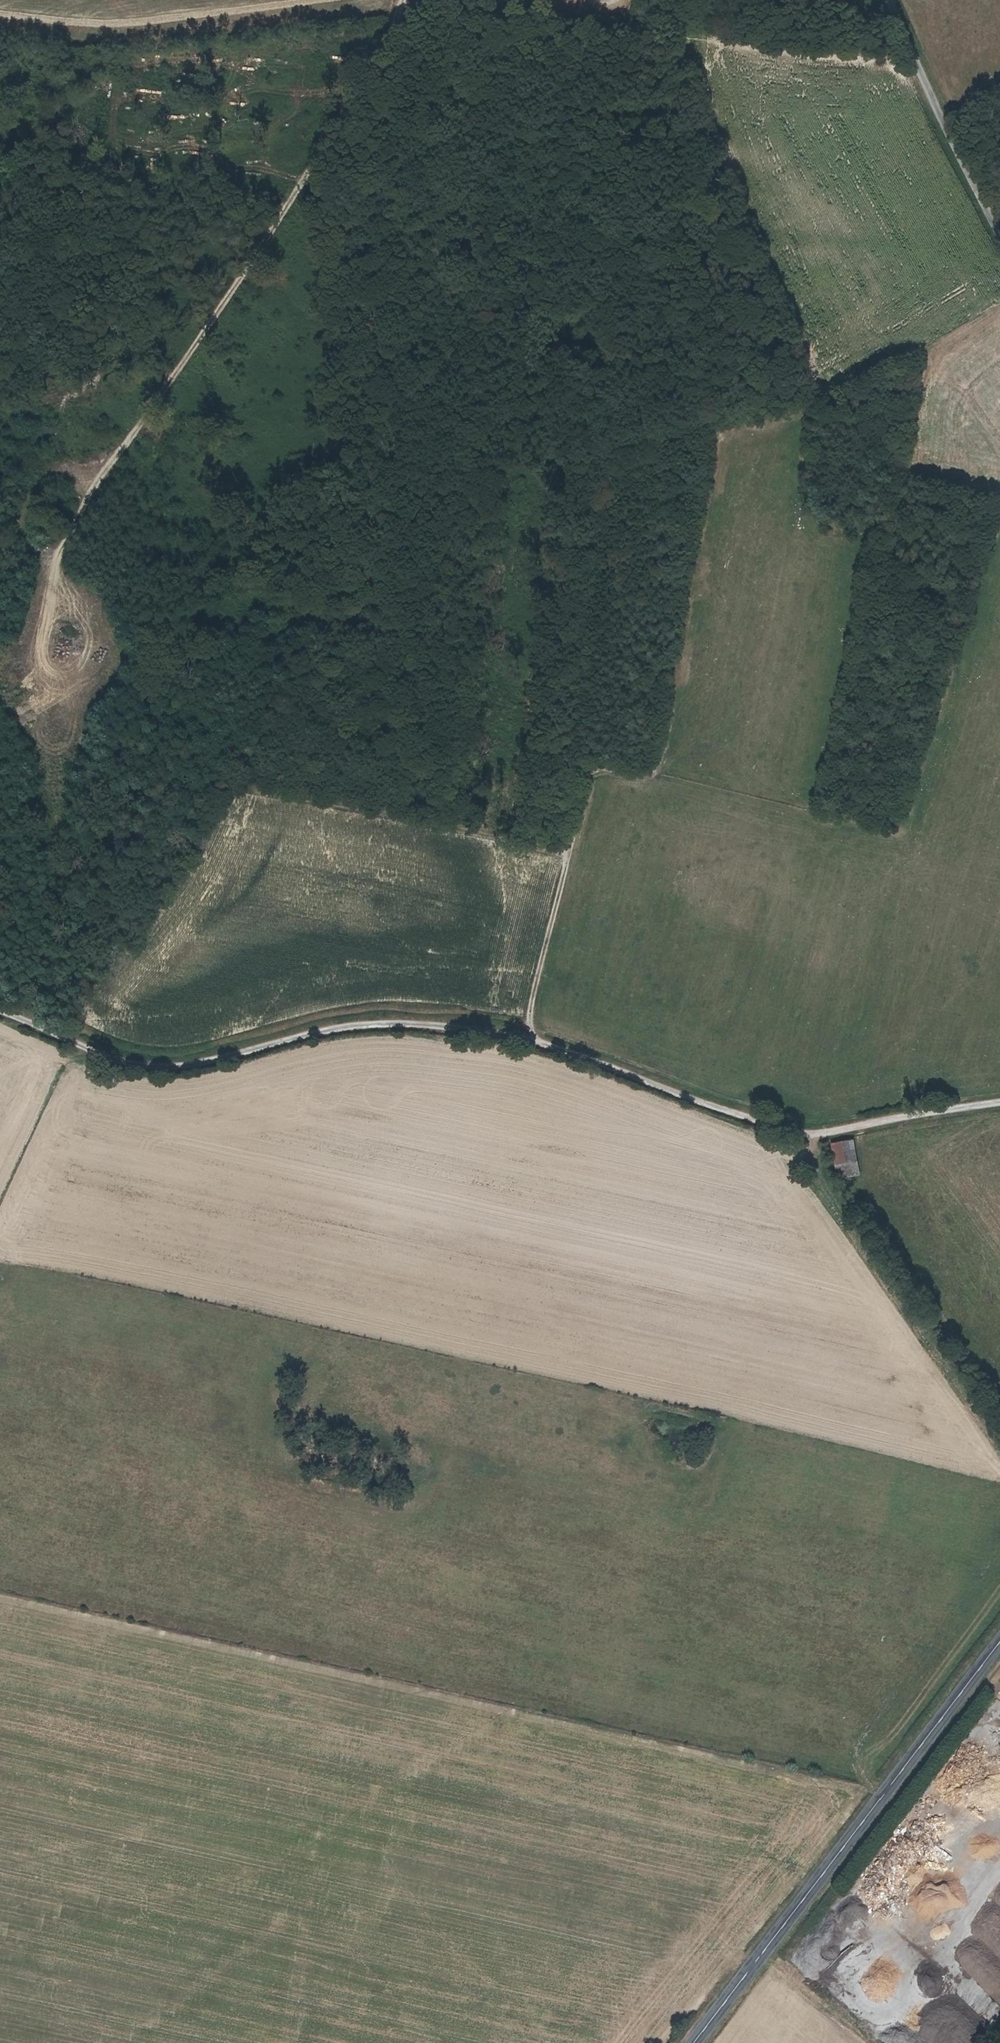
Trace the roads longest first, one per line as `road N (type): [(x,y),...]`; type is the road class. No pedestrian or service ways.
road 1 (residential): [(999,1106),(778,1132),(527,1041),(462,1028),(399,1022),(305,1034),(163,1066),(107,1059),(0,1008)]
road 2 (track): [(527,1041),(570,861),(501,835),(229,783)]
road 3 (secondary): [(999,1643),(697,2042)]
road 4 (unclassified): [(999,229),(940,116),(894,0)]

